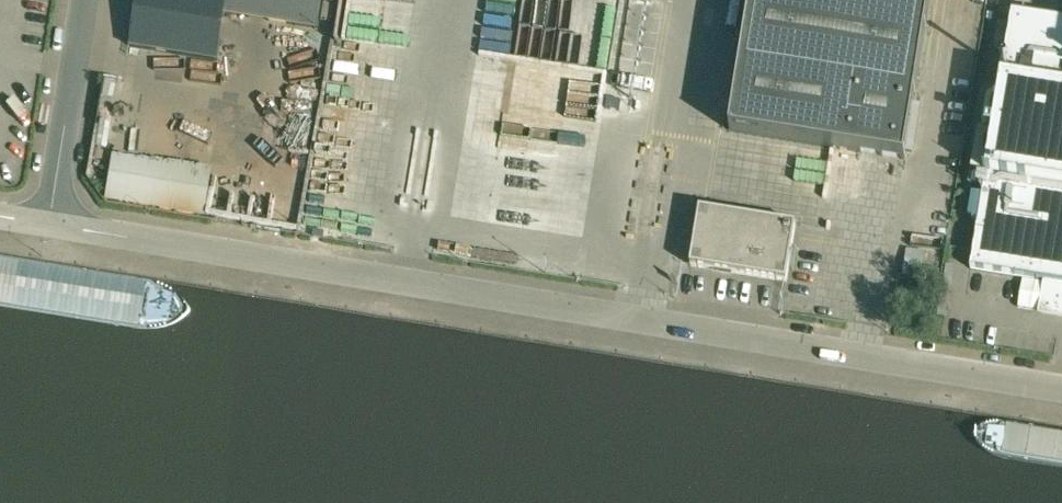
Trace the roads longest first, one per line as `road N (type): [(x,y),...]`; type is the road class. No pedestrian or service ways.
road 1 (unclassified): [(1061,387),(48,226)]
road 2 (unclassified): [(48,226),(84,0)]

